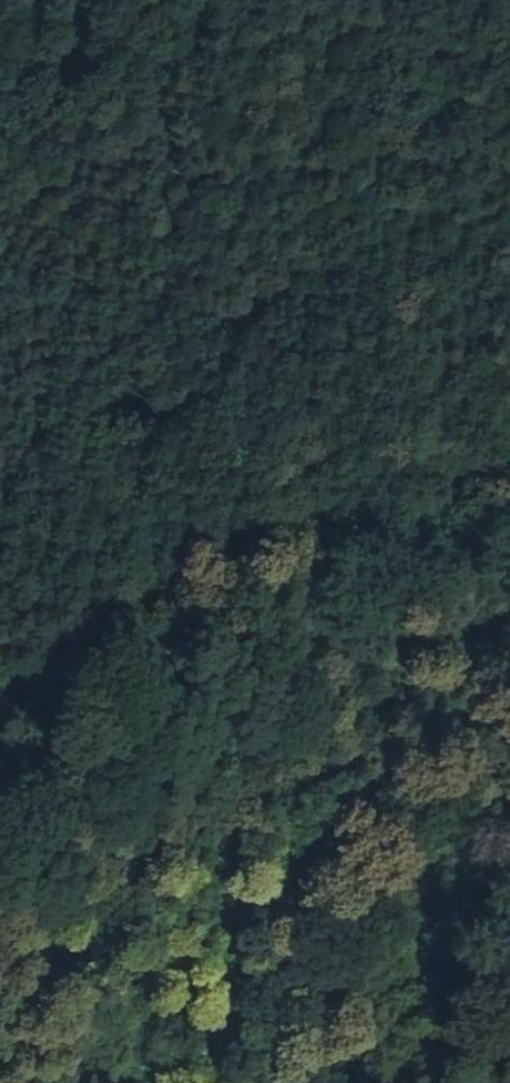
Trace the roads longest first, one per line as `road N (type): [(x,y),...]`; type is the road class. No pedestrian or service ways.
road 1 (track): [(0,680),(43,643),(162,176),(157,0)]
road 2 (track): [(0,184),(162,176),(255,147),(509,141)]

